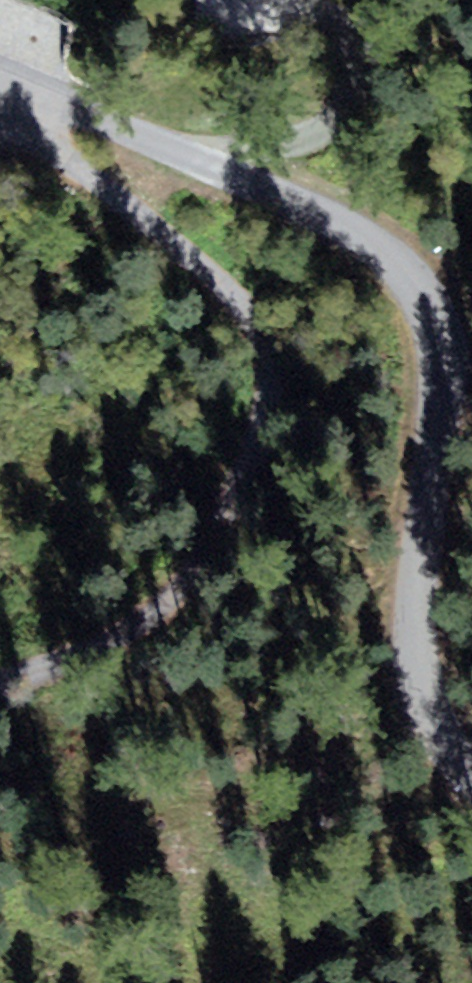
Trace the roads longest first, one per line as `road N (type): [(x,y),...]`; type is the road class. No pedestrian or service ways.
road 1 (residential): [(0,78),(67,98),(307,201),(346,223),(409,283),(436,371),(414,613),(471,746)]
road 2 (residential): [(0,111),(140,252),(224,403),(212,504),(162,592),(60,669),(0,670)]

